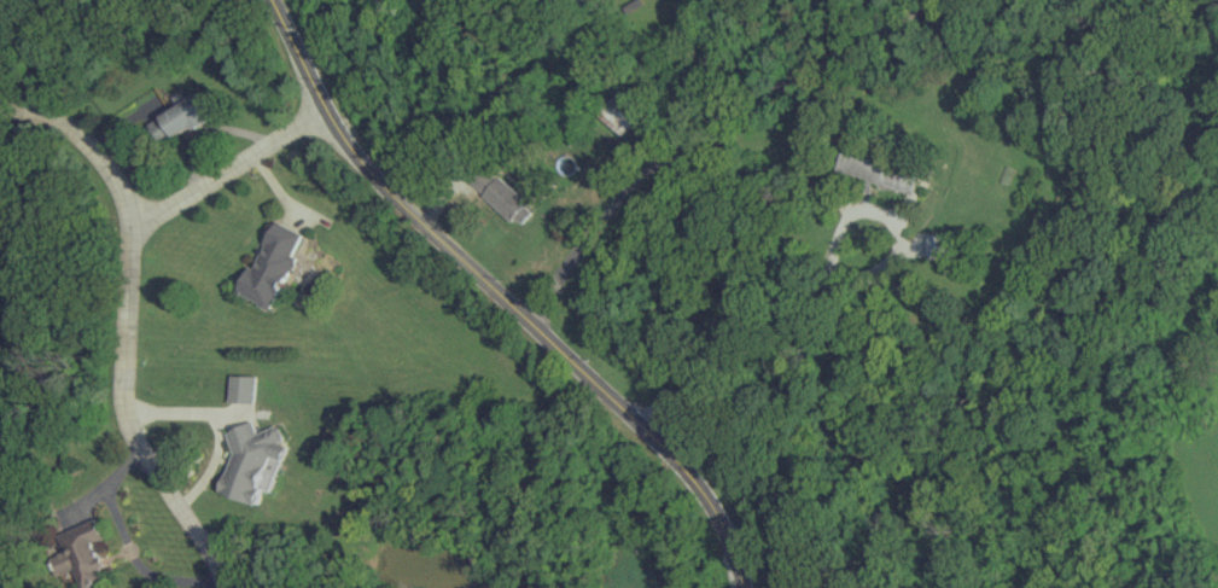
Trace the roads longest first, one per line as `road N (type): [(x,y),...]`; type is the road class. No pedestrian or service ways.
road 1 (residential): [(531,321),(602,219),(654,163),(752,101),(949,0)]
road 2 (tertiary): [(531,321),(366,167),(273,0)]
road 3 (residential): [(224,587),(218,565),(134,432),(128,409),(132,225)]
road 4 (tertiary): [(742,587),(725,532),(683,466),(531,321)]
road 5 (residential): [(326,107),(132,225)]
road 6 (residential): [(132,225),(126,191),(89,140),(48,117),(0,112)]

